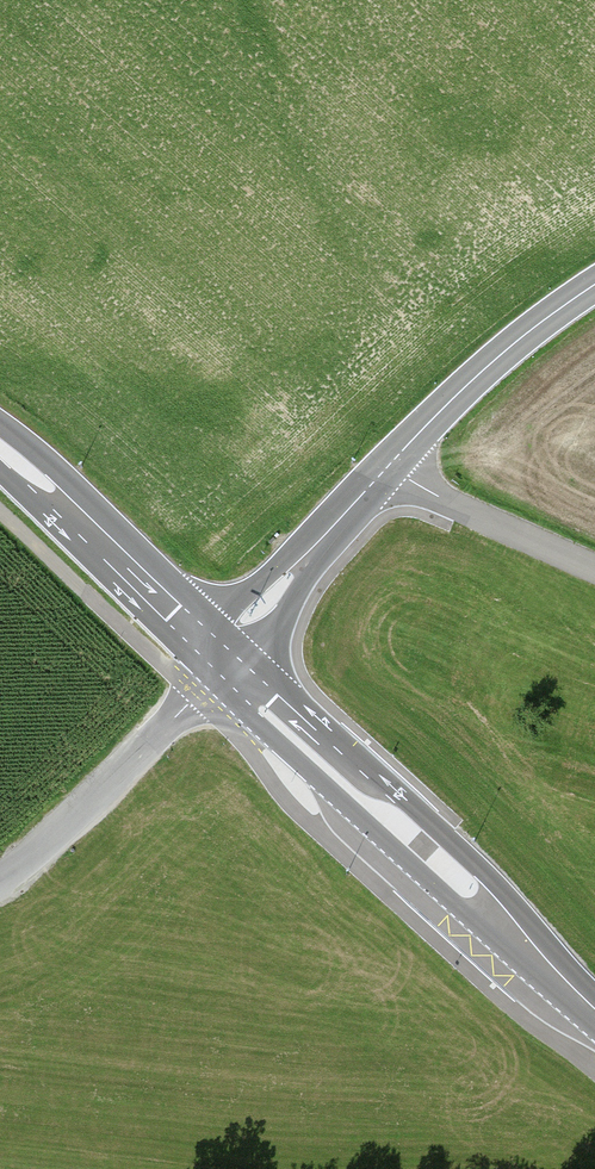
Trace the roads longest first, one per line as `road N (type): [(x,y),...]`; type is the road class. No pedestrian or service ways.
road 1 (secondary): [(594,1012),(226,669)]
road 2 (unclassified): [(226,669),(37,857),(0,884)]
road 3 (secondary): [(226,669),(0,459)]
road 4 (tertiary): [(390,464),(495,360),(594,284)]
road 5 (tertiary): [(226,669),(390,464)]
road 6 (unclassified): [(390,464),(437,495),(594,566)]

